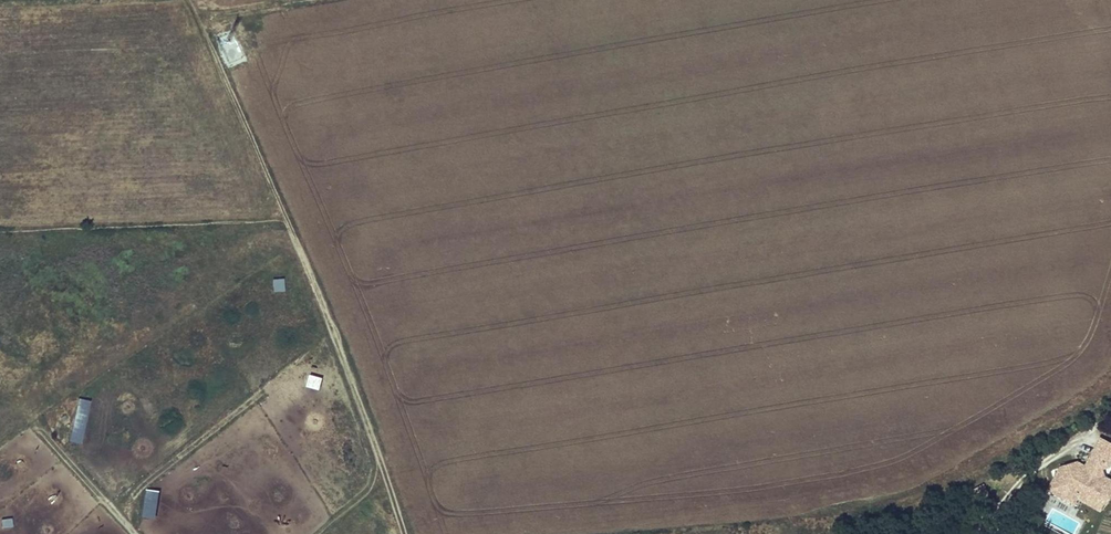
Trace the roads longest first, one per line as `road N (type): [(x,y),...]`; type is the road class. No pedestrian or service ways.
road 1 (track): [(197,0),(403,533)]
road 2 (track): [(134,533),(39,429)]

